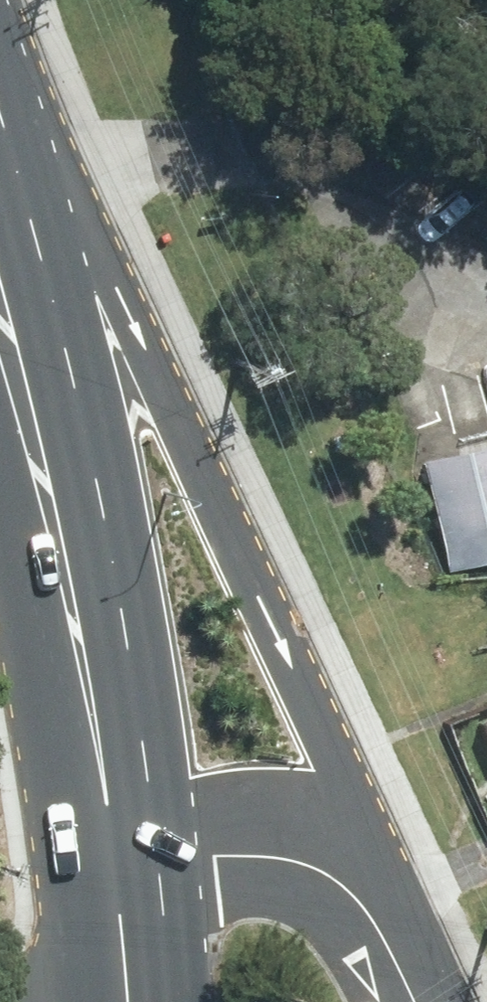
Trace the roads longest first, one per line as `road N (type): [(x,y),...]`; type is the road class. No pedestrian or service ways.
road 1 (primary): [(0,132),(96,247),(339,772),(380,912)]
road 2 (primary): [(0,251),(70,520),(113,849)]
road 3 (unclassified): [(380,912),(338,870),(288,849),(113,849)]
road 4 (primary): [(113,849),(128,1001)]

